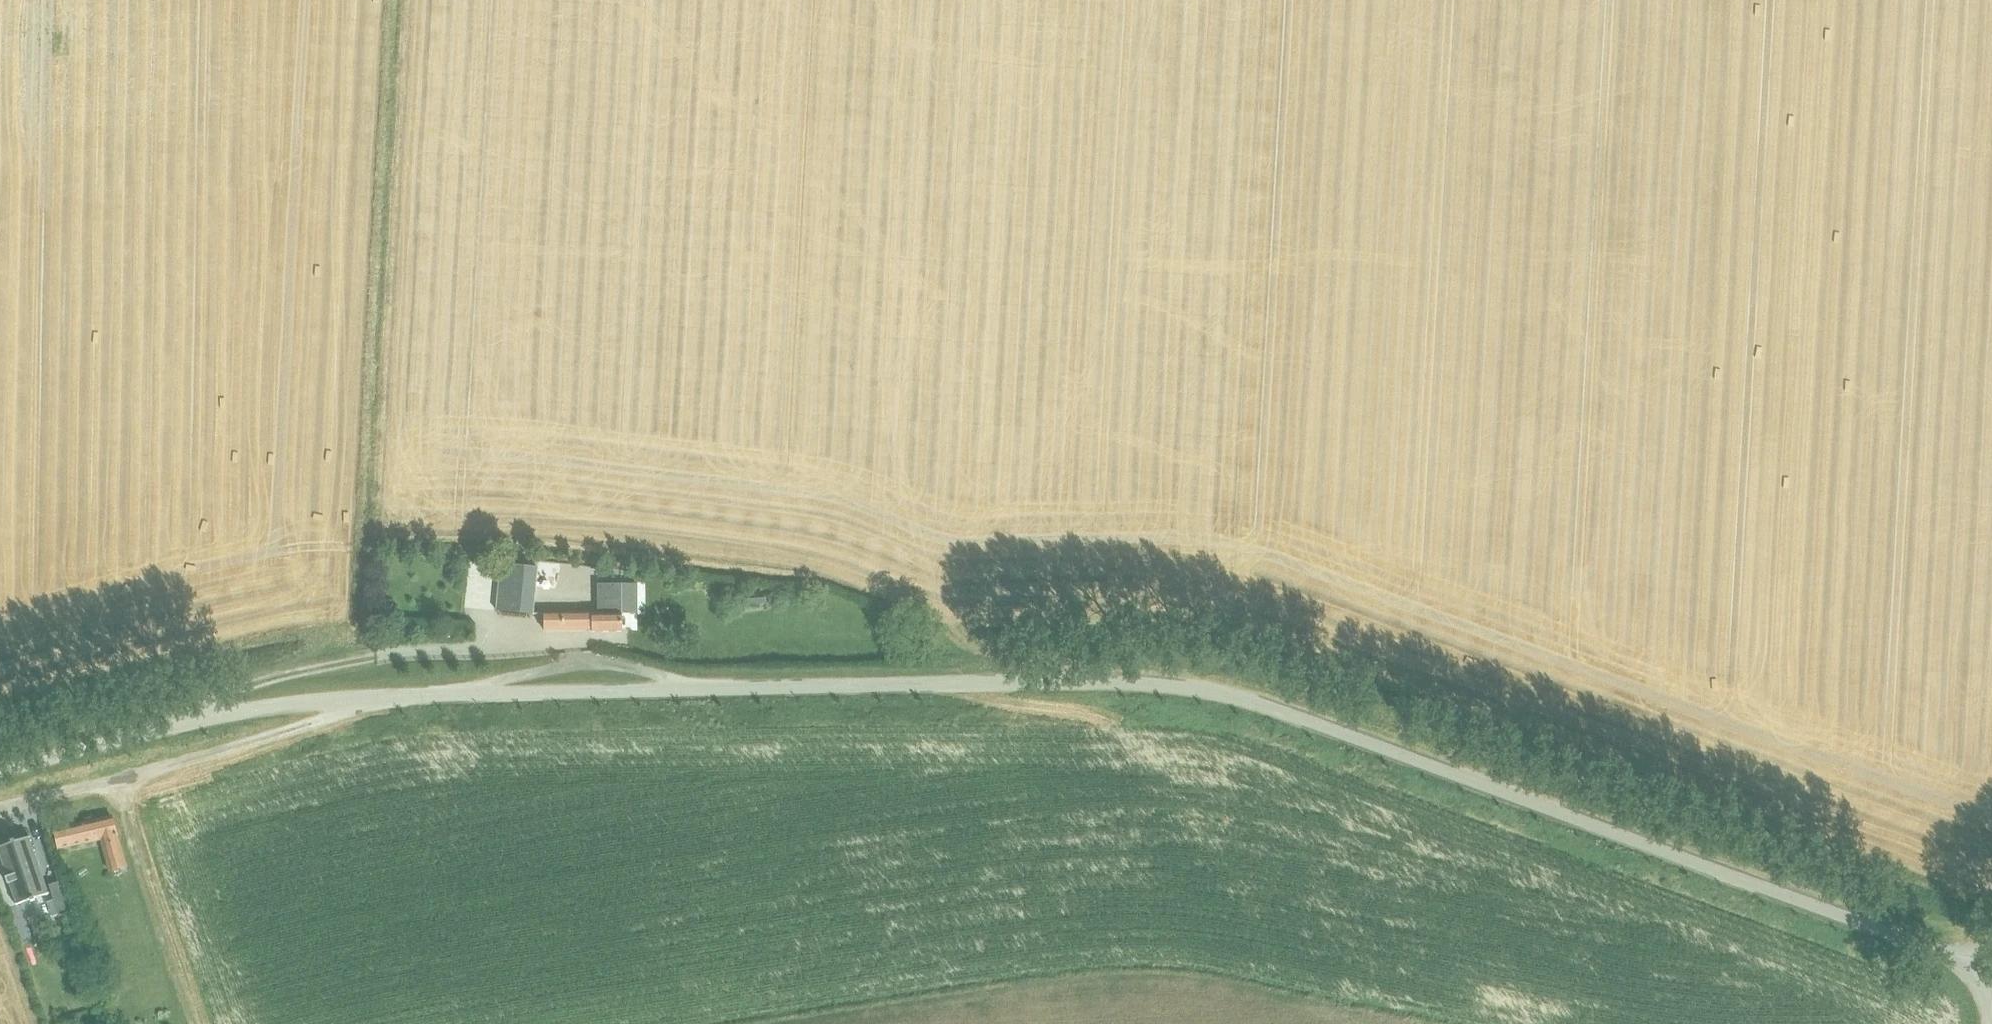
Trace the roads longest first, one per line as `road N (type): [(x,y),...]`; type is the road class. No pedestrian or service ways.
road 1 (unclassified): [(0,771),(219,716),(345,700),(1143,684),(1207,692),(1344,735),(1991,973)]
road 2 (track): [(118,779),(195,1023)]
road 3 (track): [(375,656),(262,681),(213,699),(182,724)]

